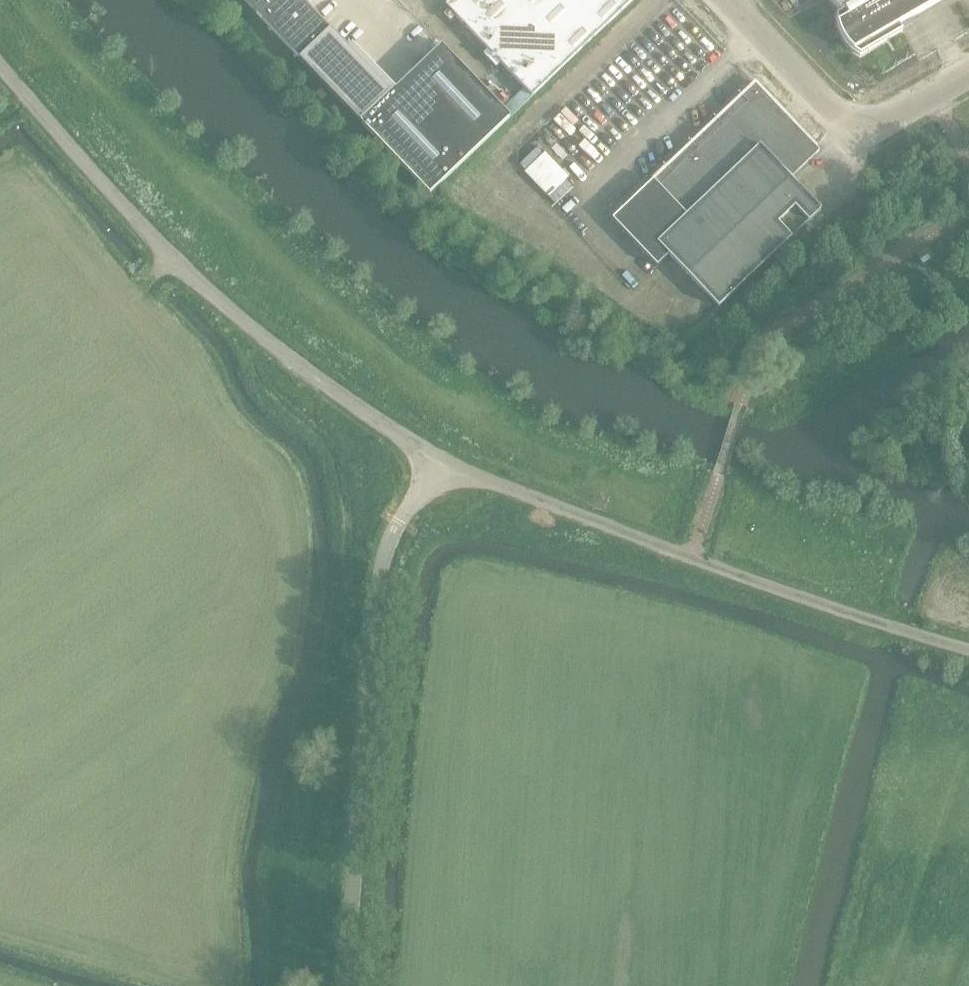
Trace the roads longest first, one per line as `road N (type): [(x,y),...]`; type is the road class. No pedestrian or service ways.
road 1 (unclassified): [(438,462),(203,293),(0,60)]
road 2 (unclassified): [(968,649),(838,610),(438,462)]
road 3 (unclassified): [(348,985),(382,560),(438,462)]
road 4 (unclassified): [(931,93),(880,126),(836,123),(721,0)]

